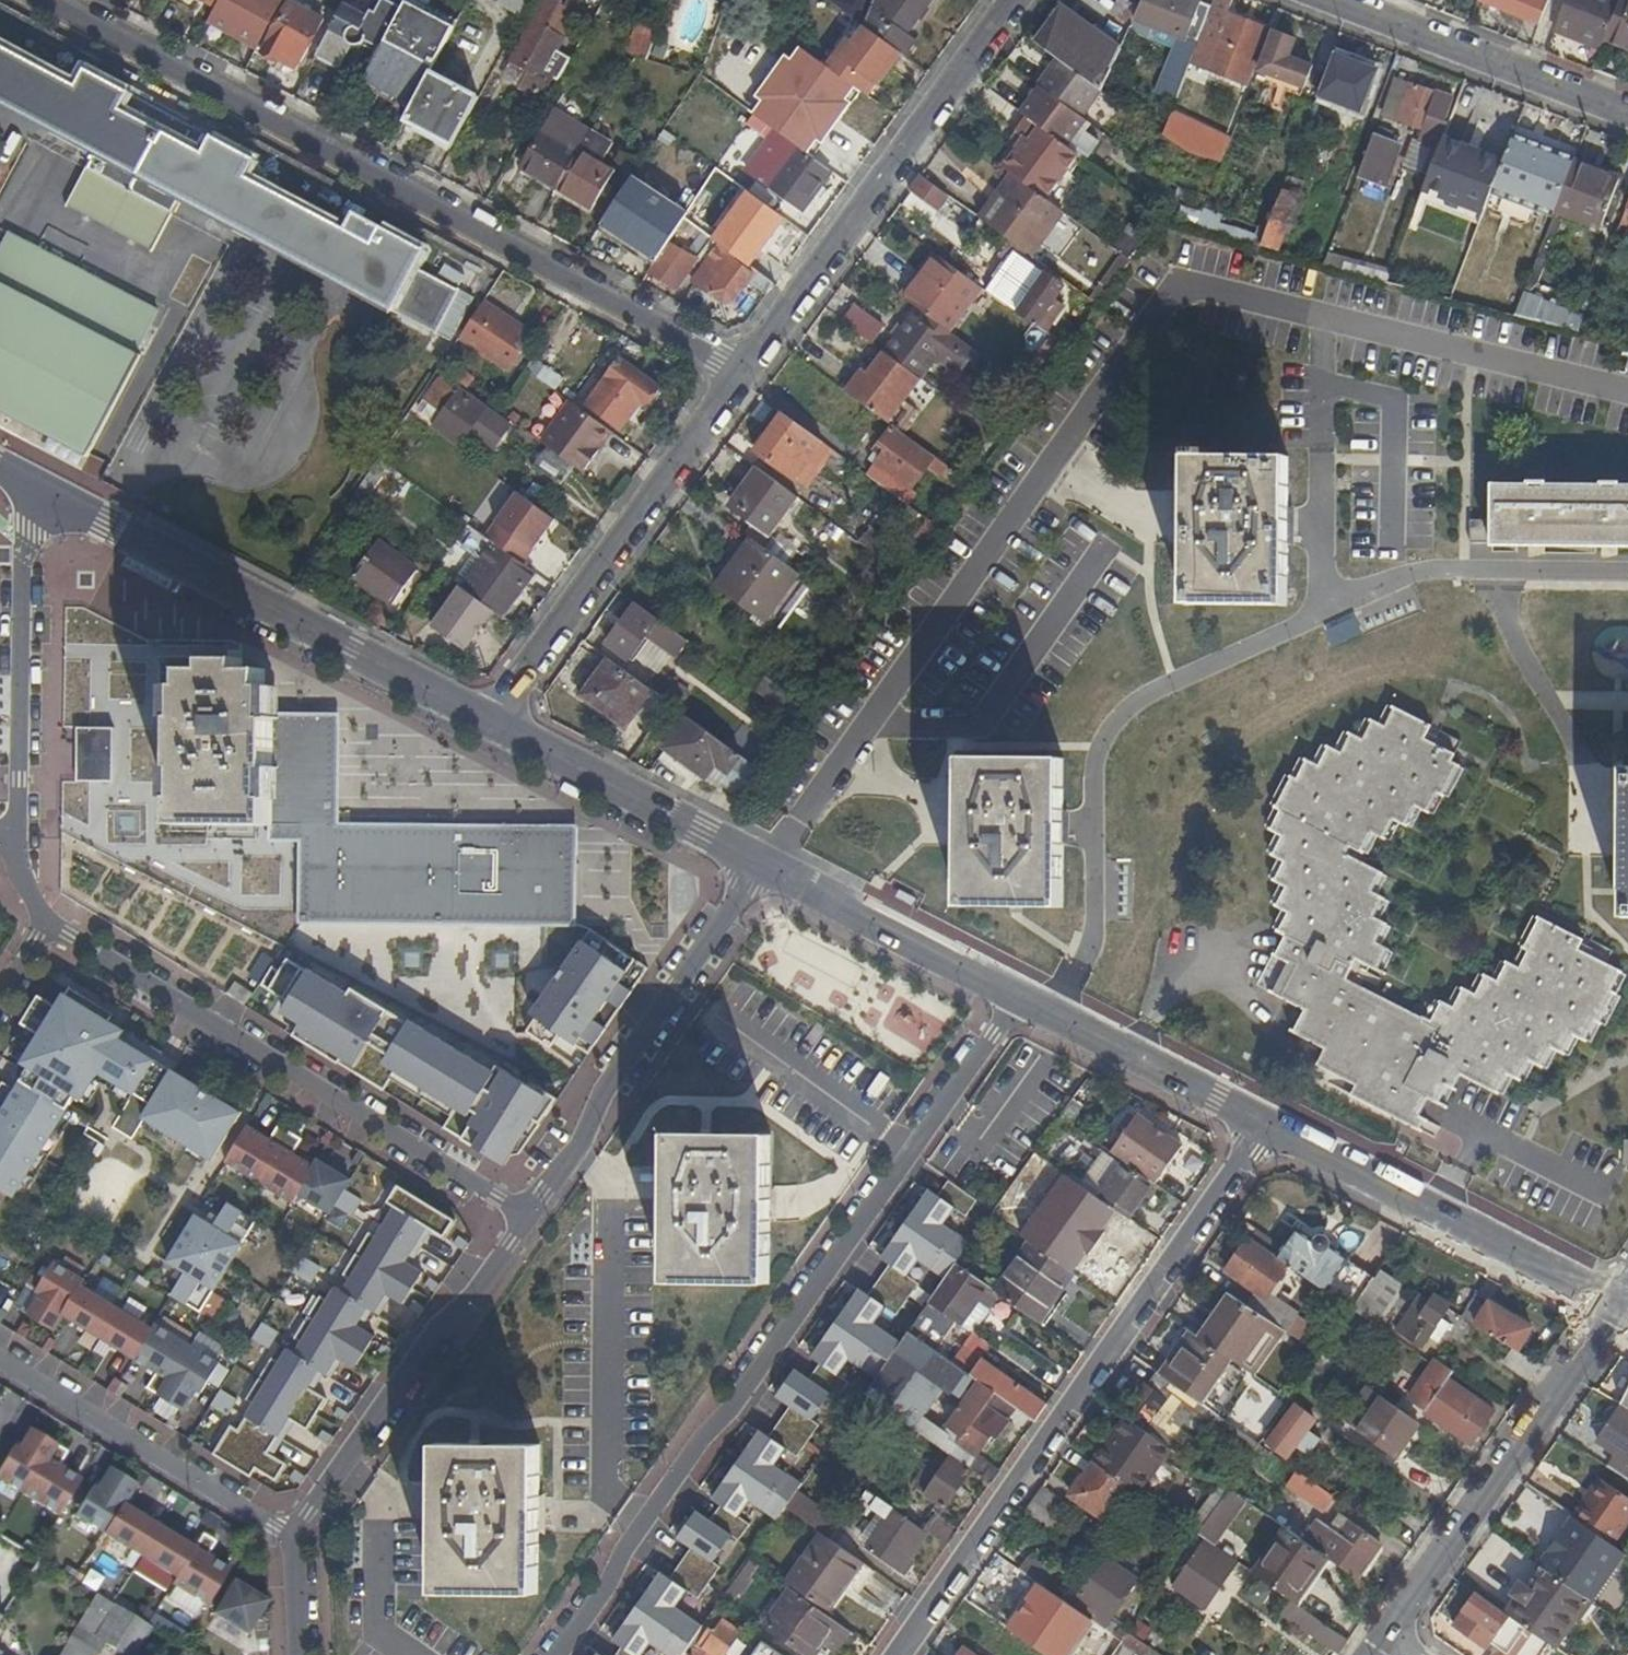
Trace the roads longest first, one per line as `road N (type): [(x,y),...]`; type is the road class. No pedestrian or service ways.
road 1 (residential): [(557,1654),(646,1519),(1024,997)]
road 2 (residential): [(43,0),(747,375)]
road 3 (residential): [(1271,1126),(902,1654)]
road 4 (residential): [(531,1220),(47,927)]
road 5 (residential): [(1320,617),(1114,717),(1094,755),(1097,924),(1052,1012)]
road 6 (tertiary): [(24,479),(492,725)]
road 7 (residential): [(747,375),(1014,0)]
road 8 (residential): [(774,862),(746,888),(531,1220)]
road 9 (residential): [(492,725),(747,375)]
road 10 (residential): [(1390,1639),(1619,1304)]
road 11 (residential): [(531,1220),(301,1527),(301,1538)]
road 12 (tertiary): [(1271,1126),(1619,1304)]
road 13 (residential): [(16,838),(24,479)]
road 14 (residential): [(0,1355),(301,1538)]
road 15 (residential): [(1627,571),(1453,569),(1403,579),(1320,617)]
road 16 (residential): [(1333,0),(1627,111)]
road 17 (tertiary): [(492,725),(774,862)]
road 18 (residential): [(1326,318),(1320,617)]
road 19 (tertiary): [(774,862),(1024,997)]
road 20 (tertiary): [(1052,1012),(1271,1126)]

